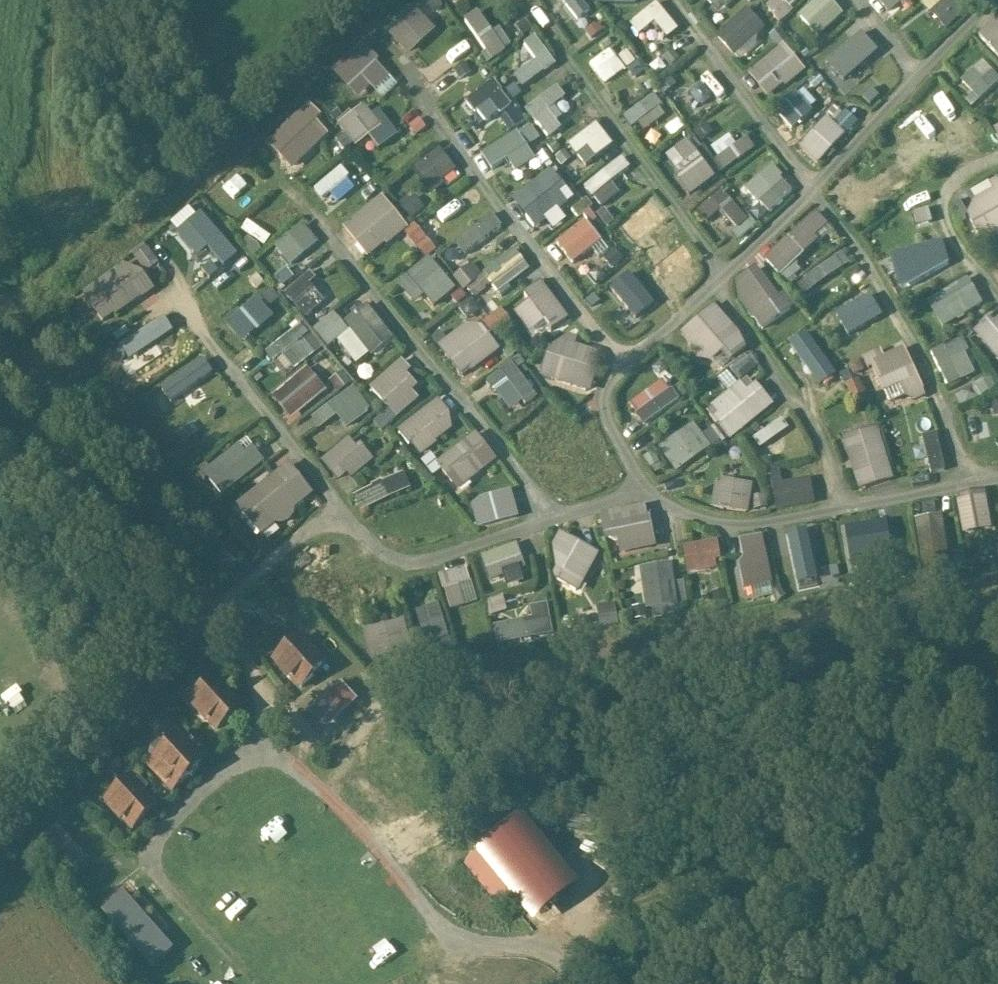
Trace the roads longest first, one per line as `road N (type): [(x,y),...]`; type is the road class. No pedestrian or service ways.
road 1 (track): [(570,983),(553,953),(458,954)]

